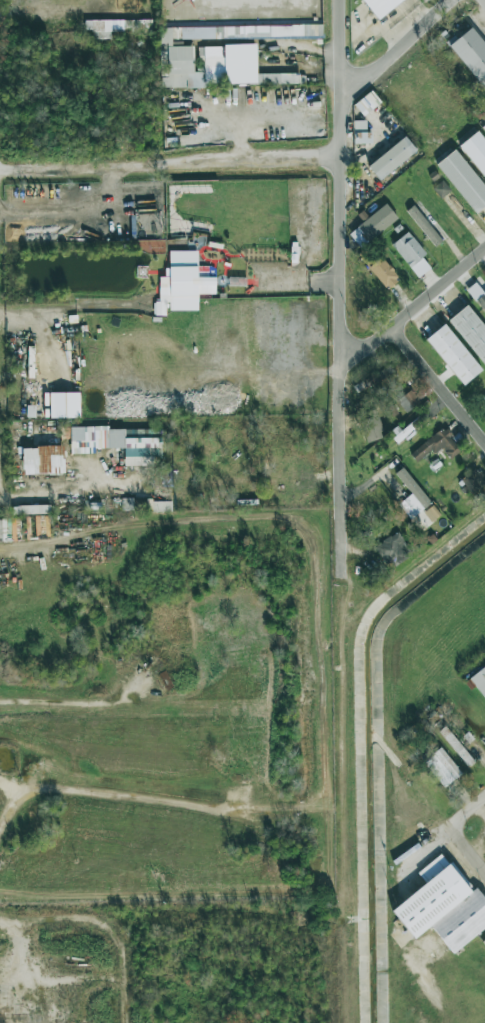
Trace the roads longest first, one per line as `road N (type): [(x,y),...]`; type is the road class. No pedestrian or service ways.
road 1 (residential): [(0,168),(341,157)]
road 2 (residential): [(339,105),(343,367)]
road 3 (residential): [(484,251),(343,367)]
road 4 (residential): [(343,367),(338,543)]
road 5 (residential): [(454,0),(339,105)]
road 6 (residential): [(392,330),(484,447)]
road 7 (residential): [(484,797),(386,876)]

